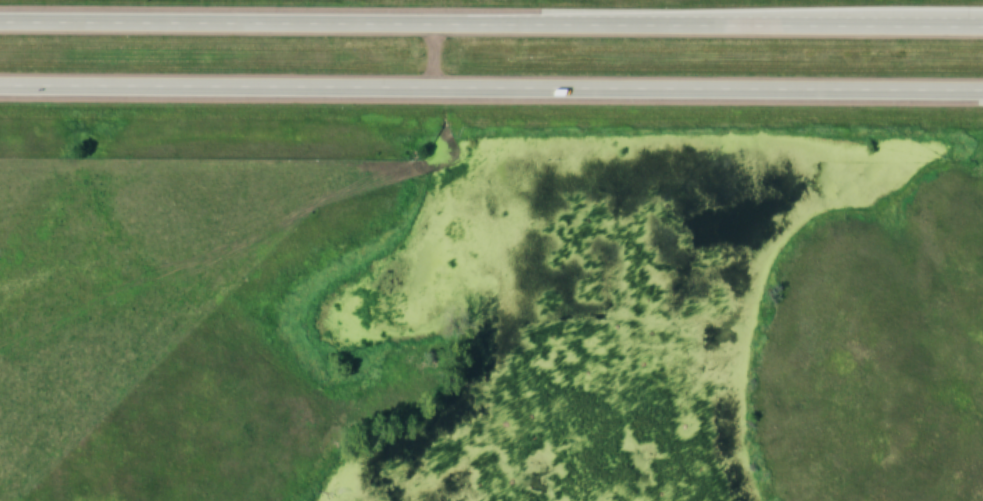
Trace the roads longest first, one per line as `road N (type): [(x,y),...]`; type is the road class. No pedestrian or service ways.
road 1 (motorway): [(982,25),(0,20)]
road 2 (motorway): [(0,85),(982,90)]

